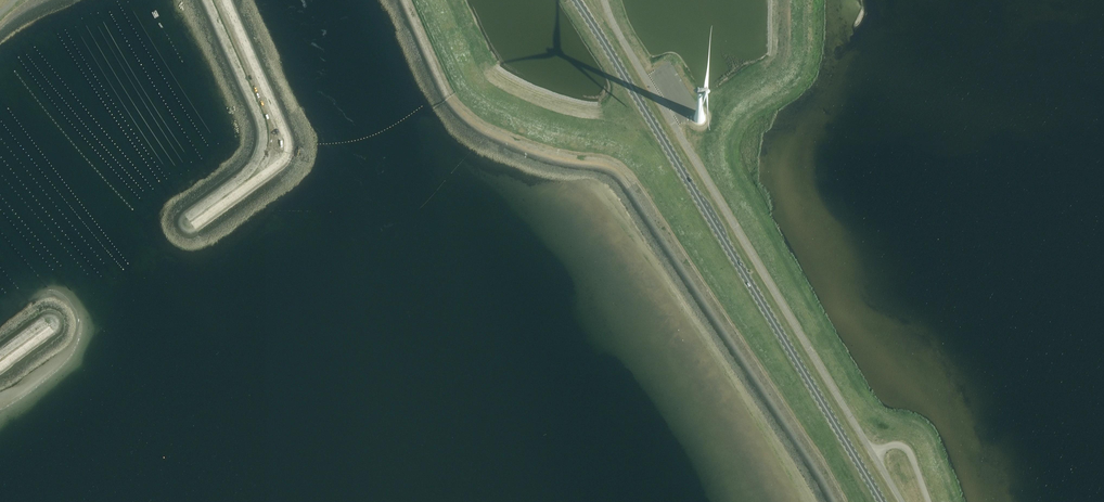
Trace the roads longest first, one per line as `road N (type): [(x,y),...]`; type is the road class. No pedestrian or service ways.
road 1 (primary): [(882,501),(577,0)]
road 2 (unclassified): [(902,501),(605,0)]

